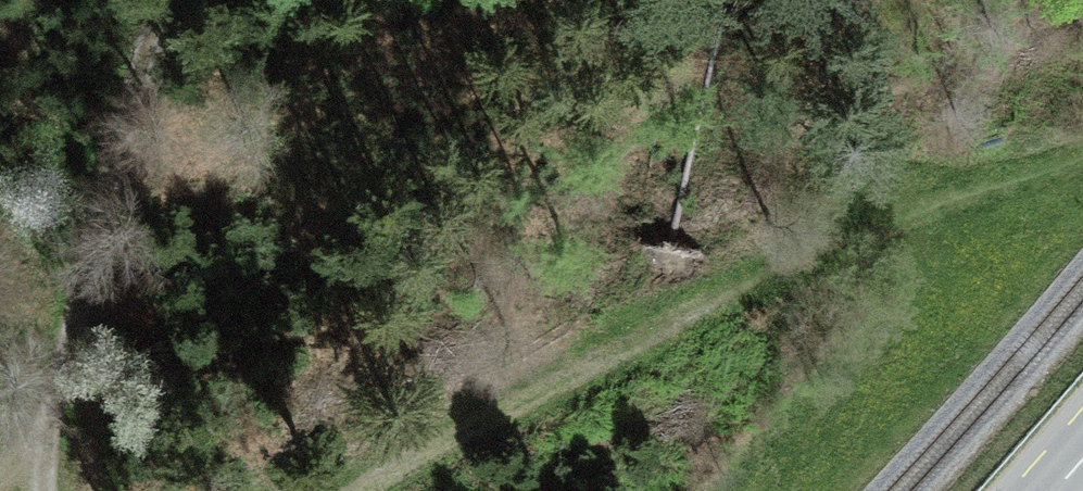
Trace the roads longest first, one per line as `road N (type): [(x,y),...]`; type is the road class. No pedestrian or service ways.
road 1 (track): [(1082,138),(341,490)]
road 2 (track): [(150,0),(91,181),(46,490)]

